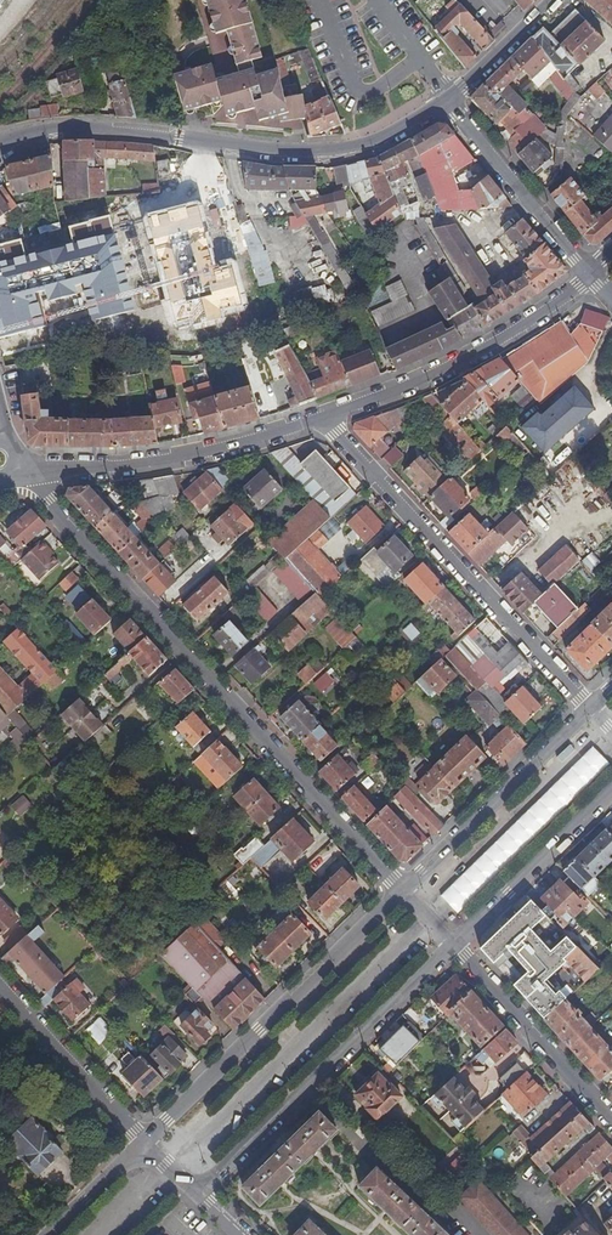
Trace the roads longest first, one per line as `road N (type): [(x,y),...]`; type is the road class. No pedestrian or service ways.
road 1 (residential): [(401,889),(19,467)]
road 2 (secondary): [(447,102),(375,142),(315,153),(85,128),(0,146)]
road 3 (residential): [(325,419),(588,708)]
road 4 (unclassified): [(401,889),(143,1144)]
road 5 (unclassified): [(197,1195),(454,945)]
road 6 (residential): [(21,461),(120,466),(182,459),(325,419)]
road 7 (residential): [(325,419),(477,355),(589,272)]
road 8 (unclassified): [(588,708),(401,889)]
road 9 (residential): [(611,1119),(454,945)]
road 10 (tertiary): [(447,102),(589,272)]
road 11 (unclassified): [(454,945),(611,794)]
road 12 (residential): [(0,986),(143,1144)]
road 13 (secondary): [(553,0),(447,102)]
road 14 (unclassified): [(143,1144),(50,1234)]

